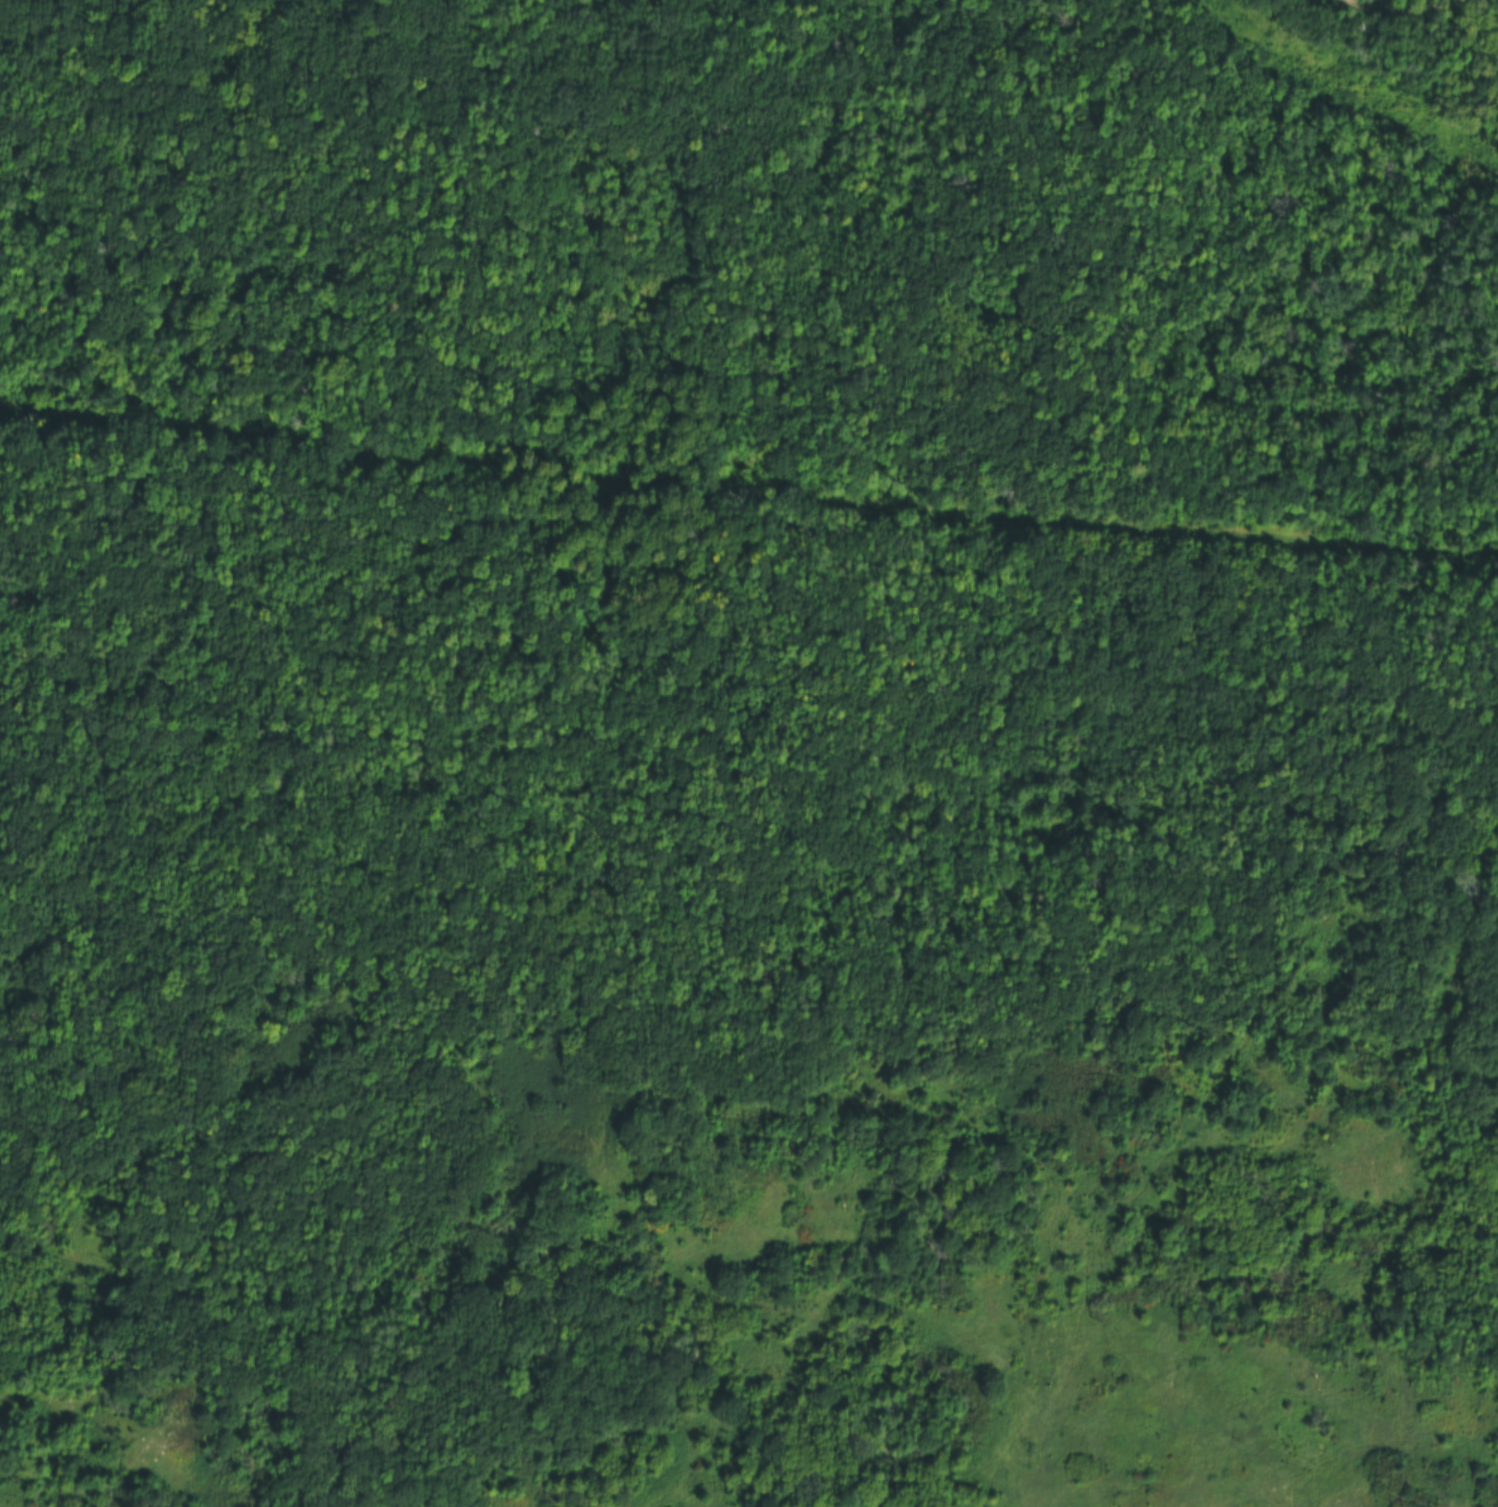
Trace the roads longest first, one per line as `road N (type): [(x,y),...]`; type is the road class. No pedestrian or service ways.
road 1 (track): [(1353,0),(1375,11),(1497,1)]

